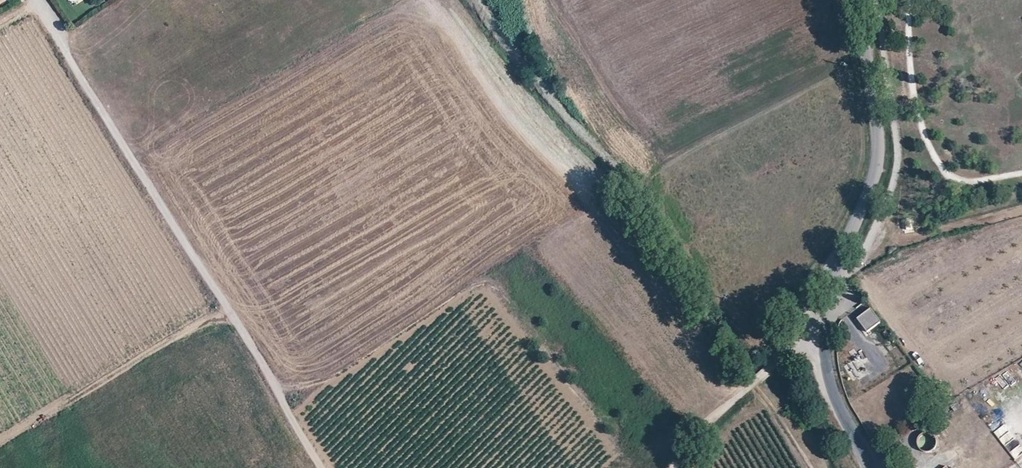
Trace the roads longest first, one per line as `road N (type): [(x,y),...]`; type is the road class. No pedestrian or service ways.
road 1 (track): [(37,0),(322,467)]
road 2 (unclassified): [(857,0),(878,147),(824,316),(822,370),(871,467)]
road 3 (track): [(671,467),(776,364),(823,352)]

